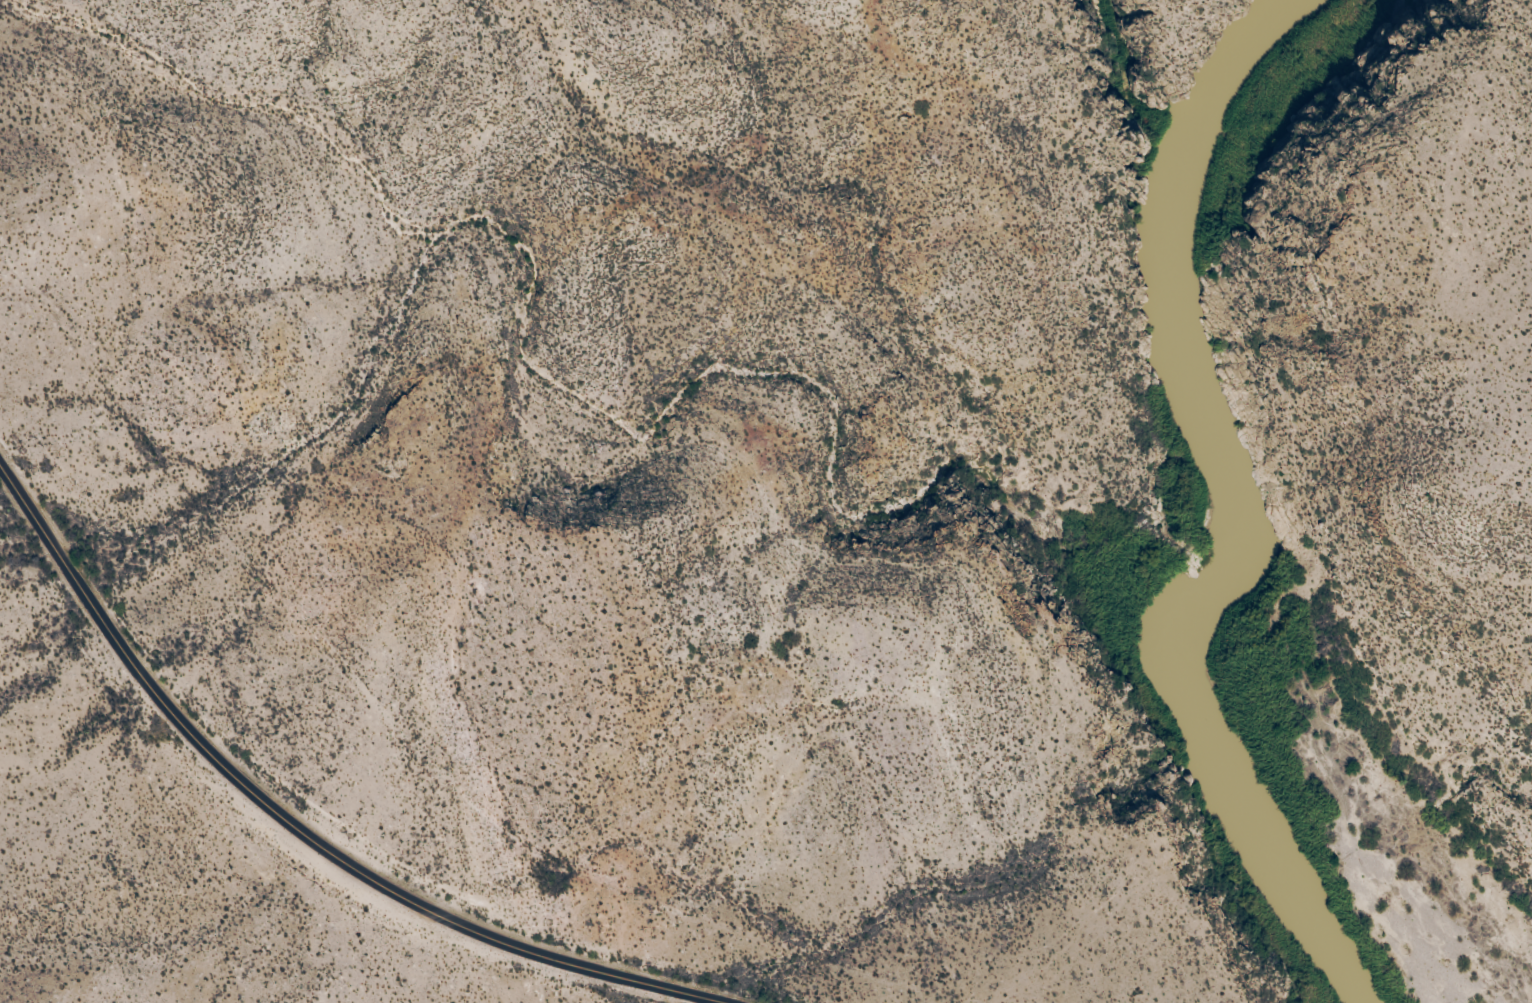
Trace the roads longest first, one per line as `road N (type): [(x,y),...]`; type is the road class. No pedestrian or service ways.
road 1 (secondary): [(0,456),(159,690),(215,753),(313,836),(387,886),(503,942),(719,1002)]

